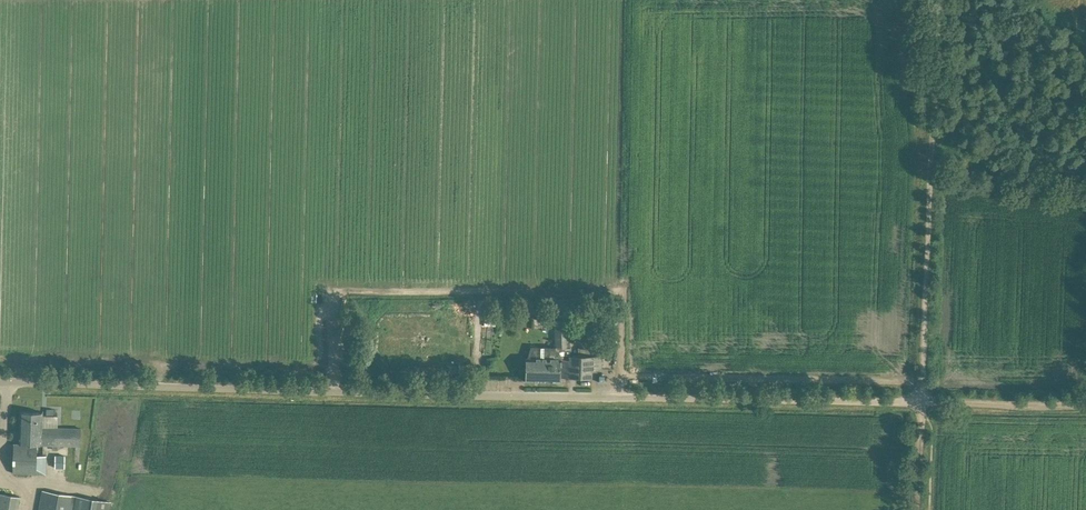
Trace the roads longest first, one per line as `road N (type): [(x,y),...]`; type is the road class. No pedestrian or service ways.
road 1 (unclassified): [(613,395),(0,378)]
road 2 (track): [(922,402),(939,12)]
road 3 (track): [(922,402),(613,395)]
road 4 (track): [(1085,406),(922,402)]

